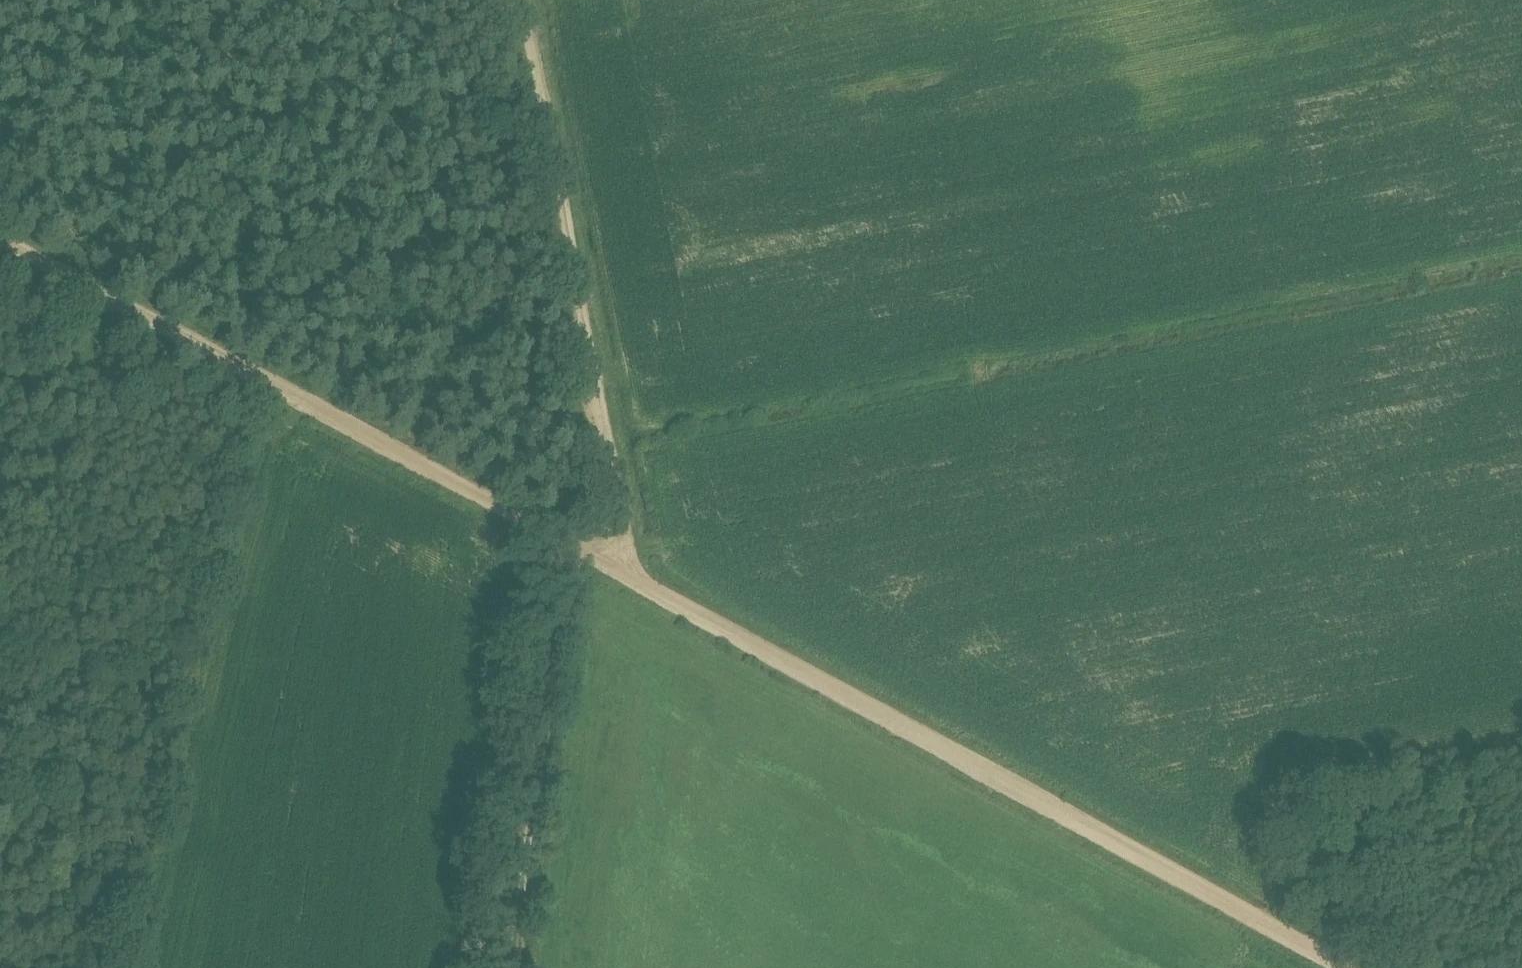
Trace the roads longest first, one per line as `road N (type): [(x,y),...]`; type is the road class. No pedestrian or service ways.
road 1 (track): [(582,549),(1359,967)]
road 2 (track): [(0,234),(582,549)]
road 3 (track): [(518,0),(634,577)]
road 4 (track): [(563,539),(516,967)]

